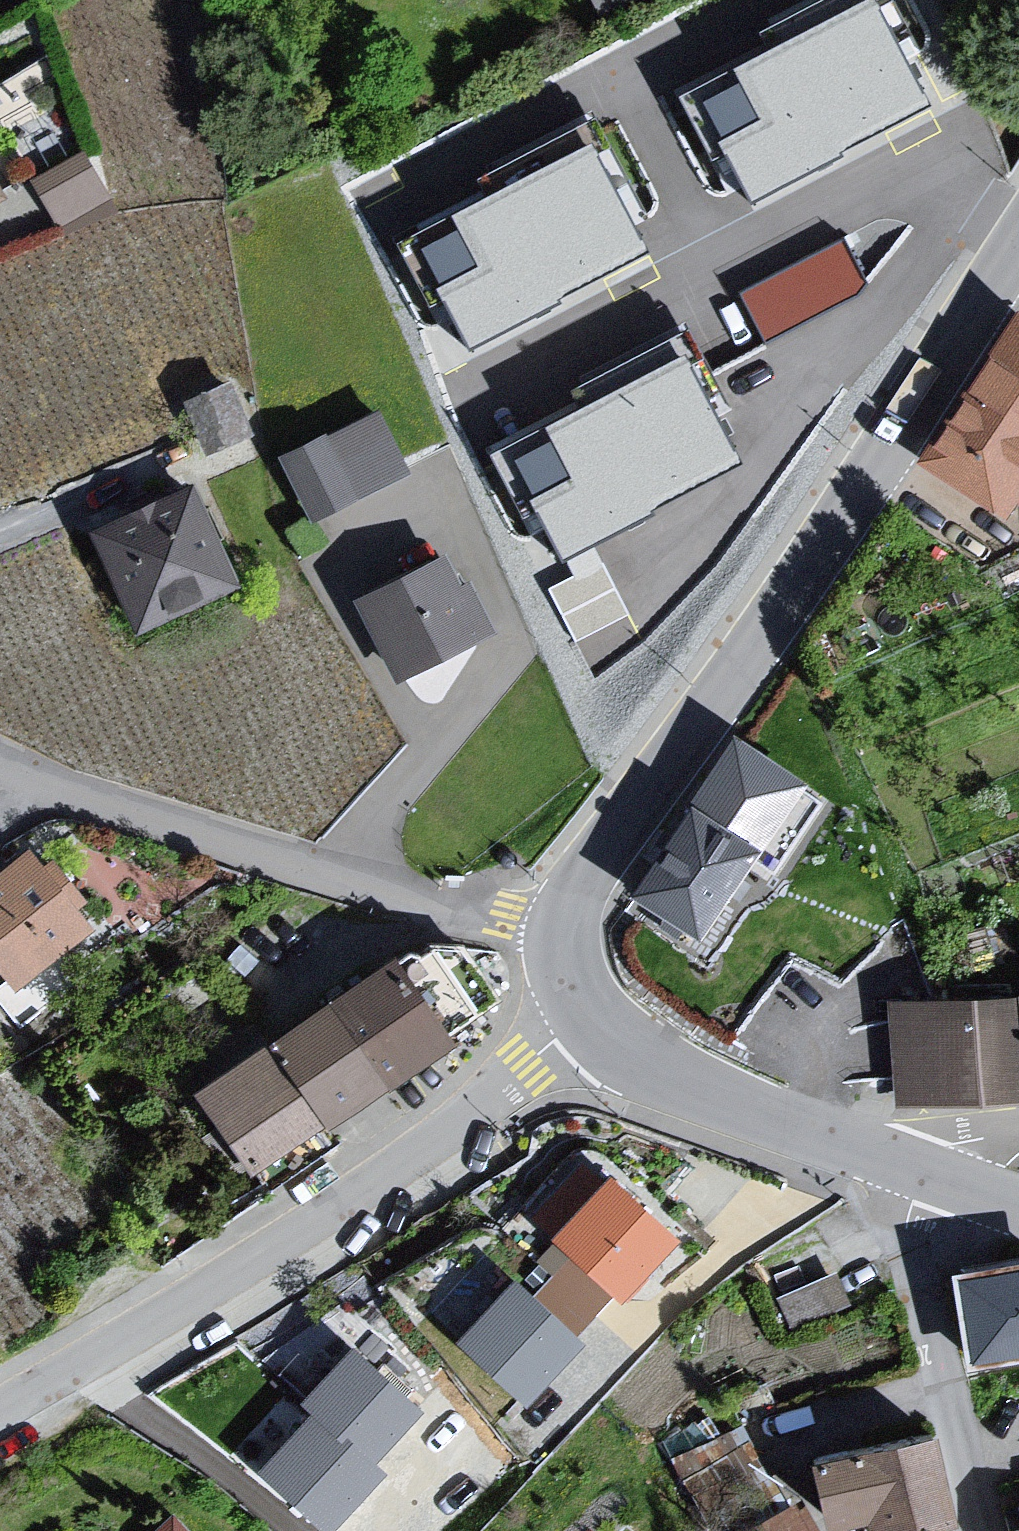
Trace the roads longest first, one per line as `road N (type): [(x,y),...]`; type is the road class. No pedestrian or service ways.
road 1 (residential): [(1018,244),(594,866),(569,930)]
road 2 (residential): [(0,1398),(231,1270),(424,1148),(586,1022)]
road 3 (residential): [(569,930),(503,923),(0,762)]
road 4 (residential): [(586,1022),(635,1060),(706,1093),(919,1175)]
road 5 (residential): [(928,1179),(914,1215),(913,1259),(985,1530)]

